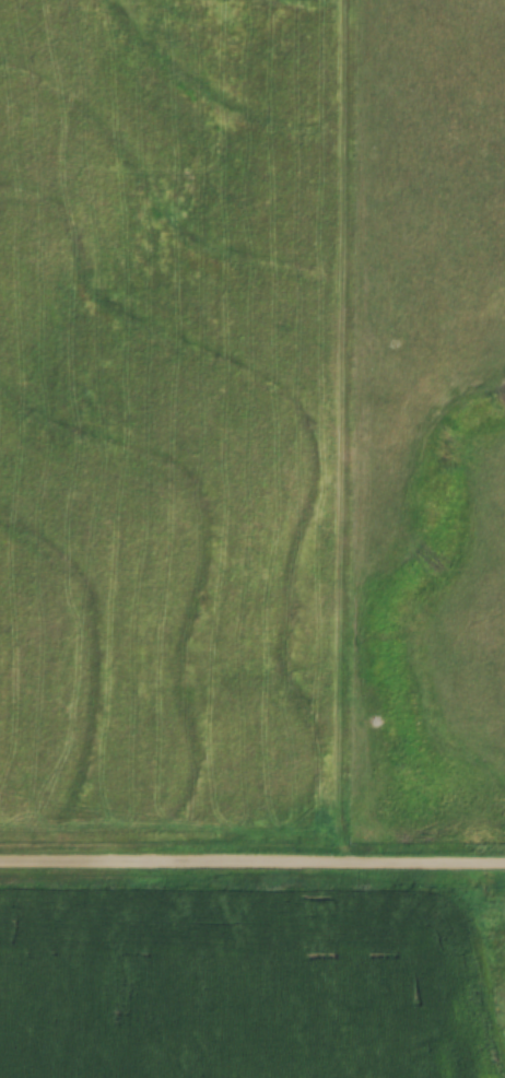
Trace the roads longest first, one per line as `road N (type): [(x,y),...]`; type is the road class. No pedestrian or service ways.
road 1 (track): [(0,866),(504,867)]

